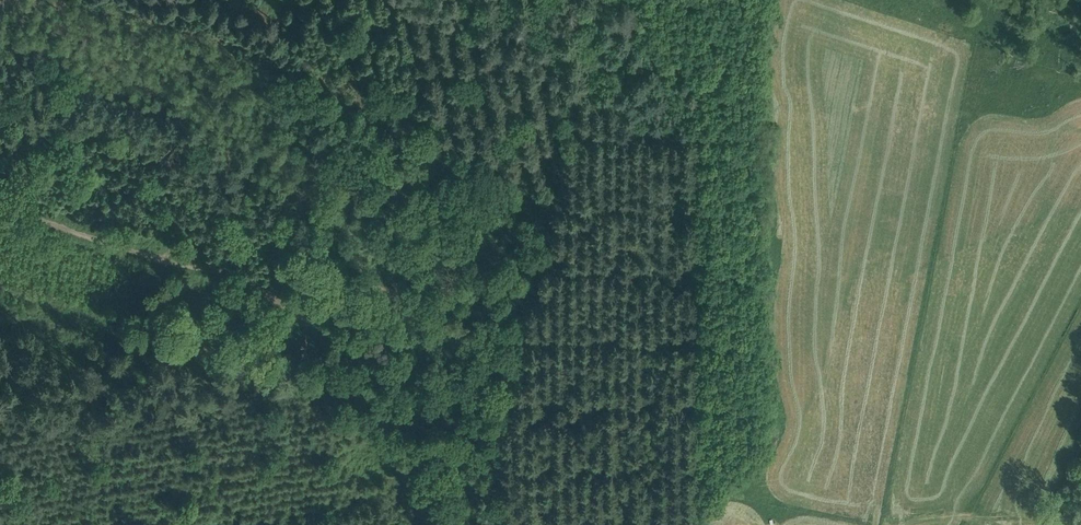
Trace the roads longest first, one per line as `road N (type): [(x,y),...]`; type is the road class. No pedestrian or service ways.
road 1 (track): [(415,524),(362,397),(317,331),(270,297),(0,191)]

